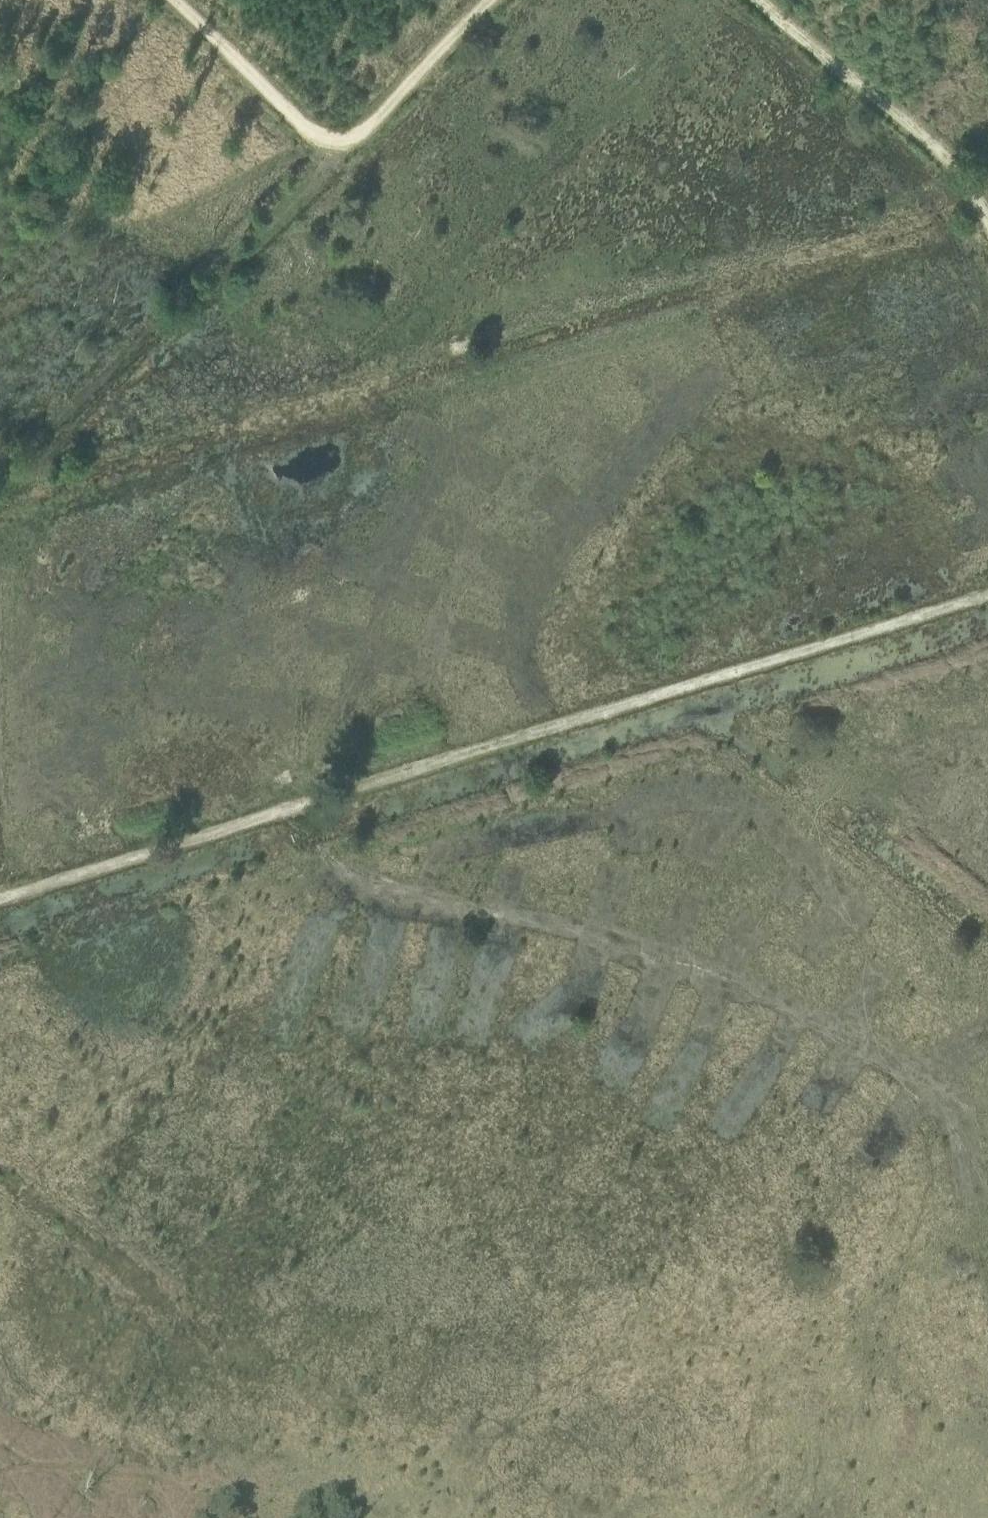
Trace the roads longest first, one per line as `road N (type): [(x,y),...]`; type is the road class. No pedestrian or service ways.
road 1 (track): [(987,593),(0,896)]
road 2 (track): [(0,483),(336,158)]
road 3 (track): [(987,227),(970,172),(759,0)]
road 4 (track): [(173,0),(336,158)]
road 5 (track): [(336,158),(491,0)]

